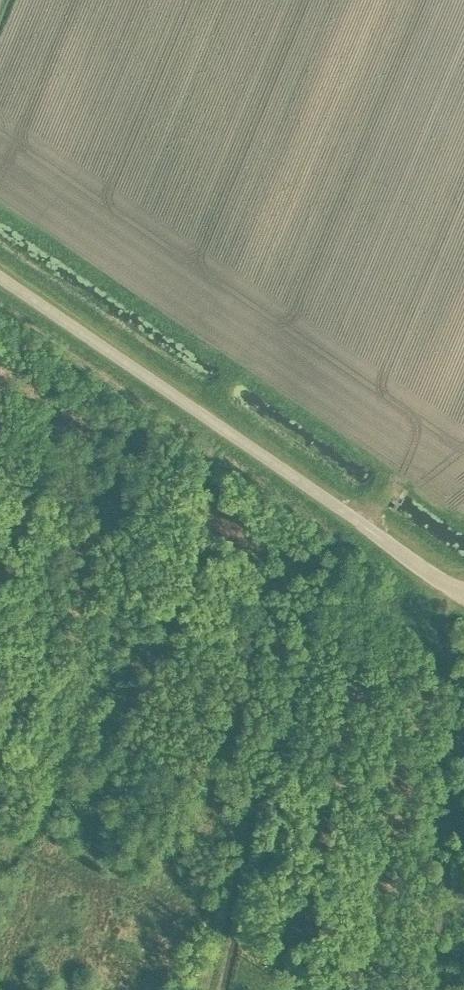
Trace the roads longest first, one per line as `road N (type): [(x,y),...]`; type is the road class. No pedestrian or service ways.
road 1 (unclassified): [(463,592),(0,278)]

